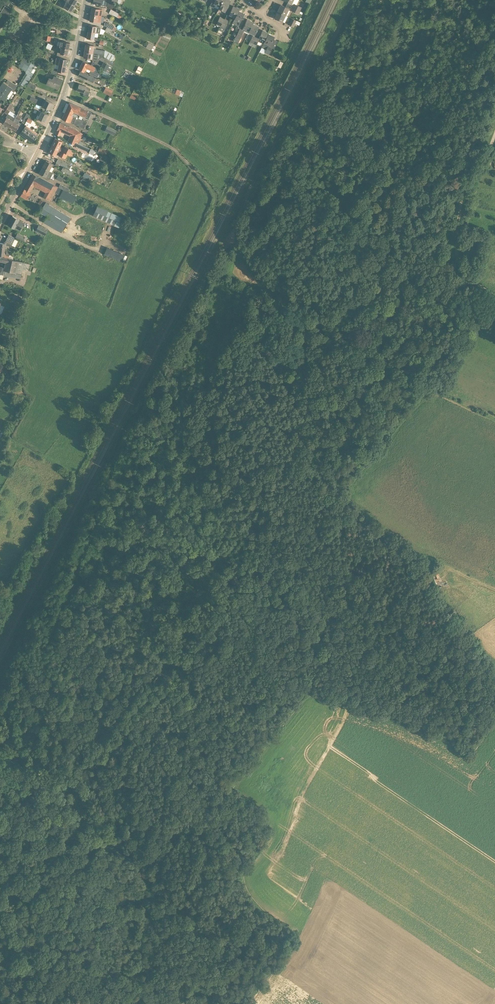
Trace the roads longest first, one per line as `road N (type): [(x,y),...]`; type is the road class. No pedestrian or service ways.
road 1 (track): [(352,0),(232,233)]
road 2 (track): [(494,296),(466,275),(456,256),(463,197),(494,135)]
road 3 (secondary): [(37,156),(66,92),(86,0)]

